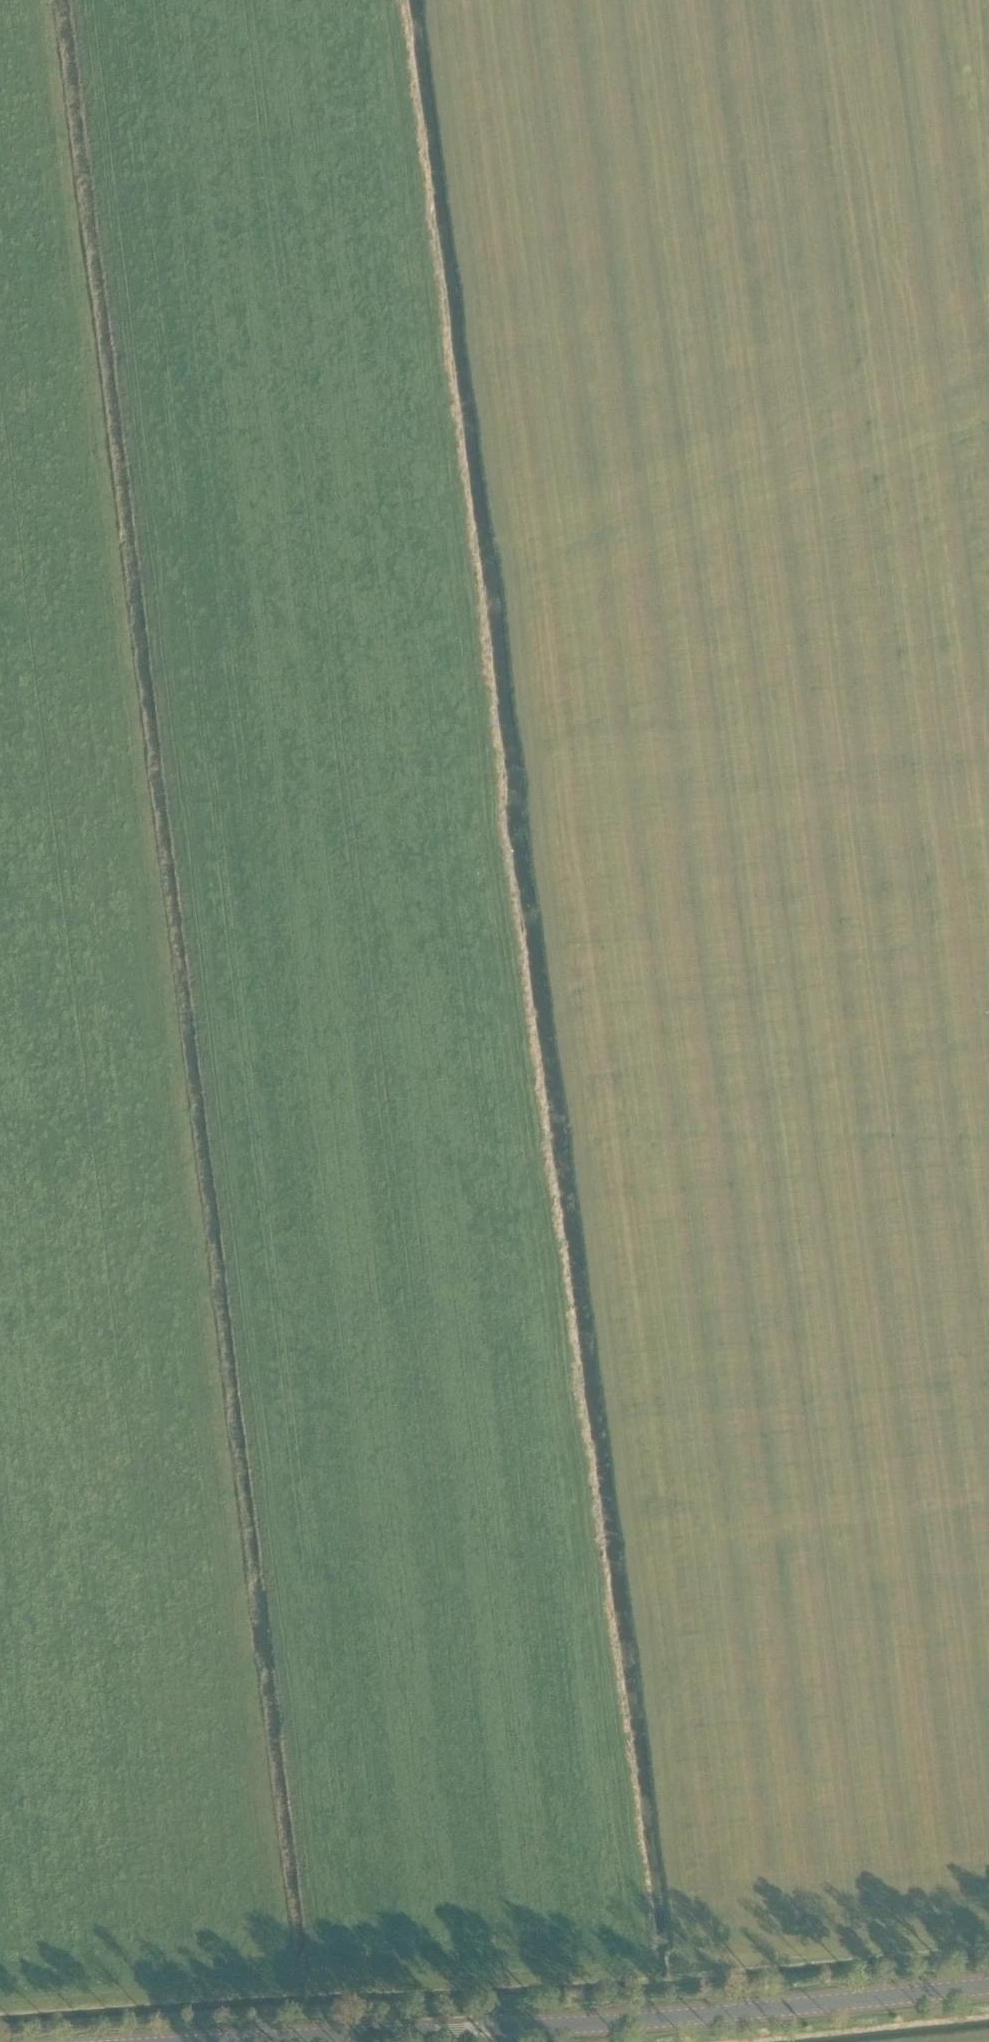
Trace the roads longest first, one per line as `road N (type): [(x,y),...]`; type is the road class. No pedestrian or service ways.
road 1 (secondary): [(265,2041),(745,2013),(988,1985)]

